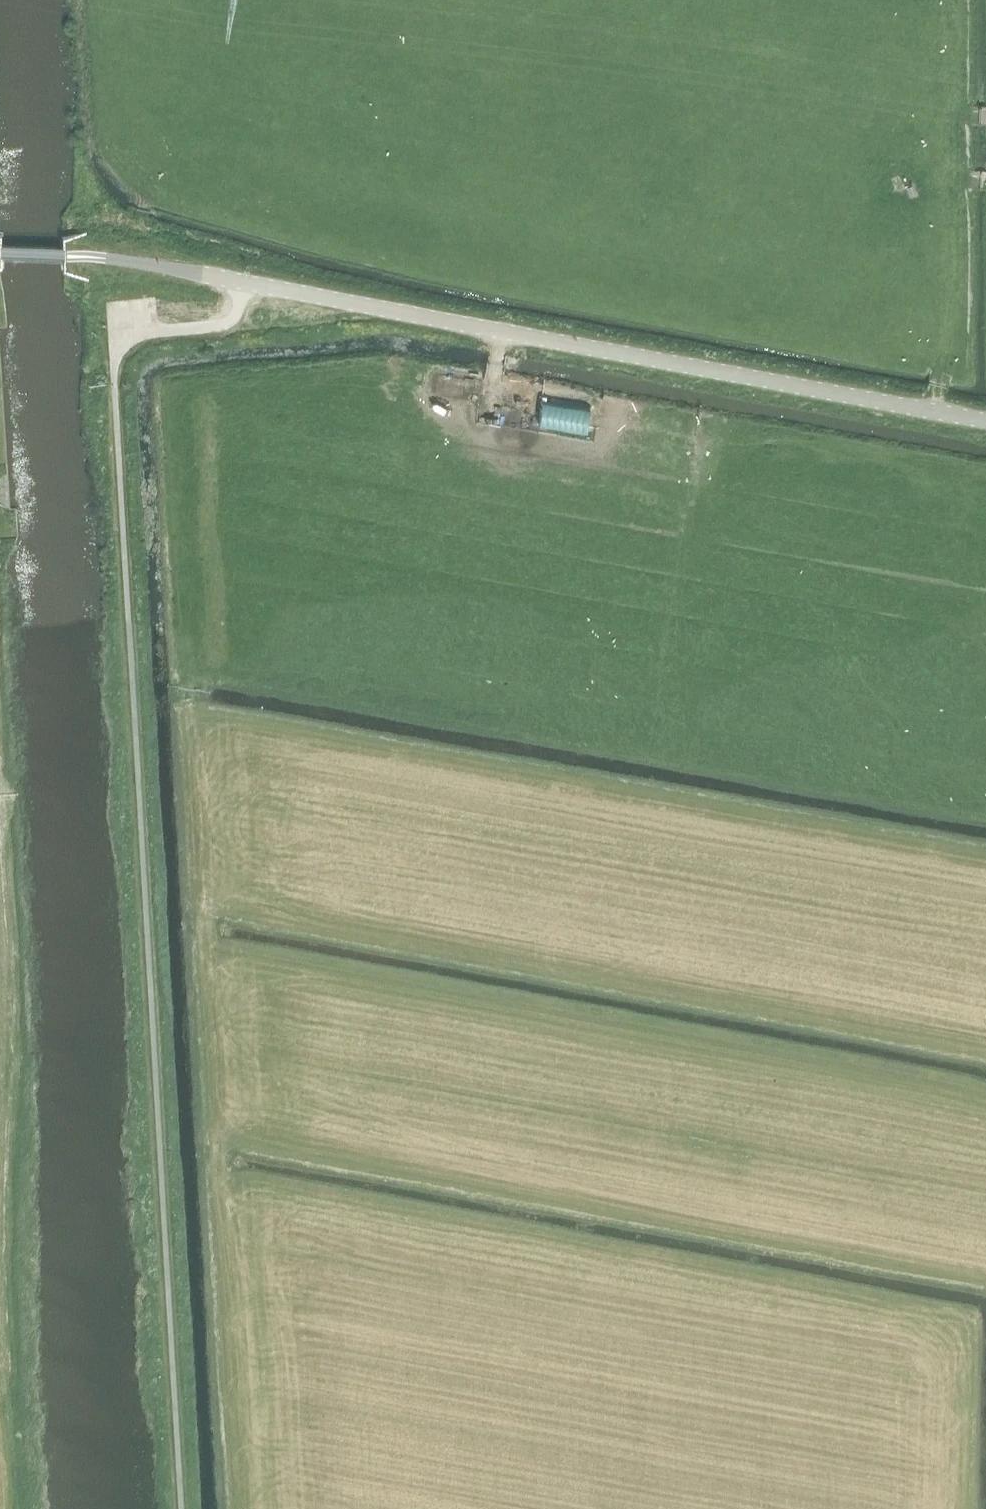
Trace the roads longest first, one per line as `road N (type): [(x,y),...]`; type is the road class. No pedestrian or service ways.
road 1 (unclassified): [(985,421),(244,282)]

